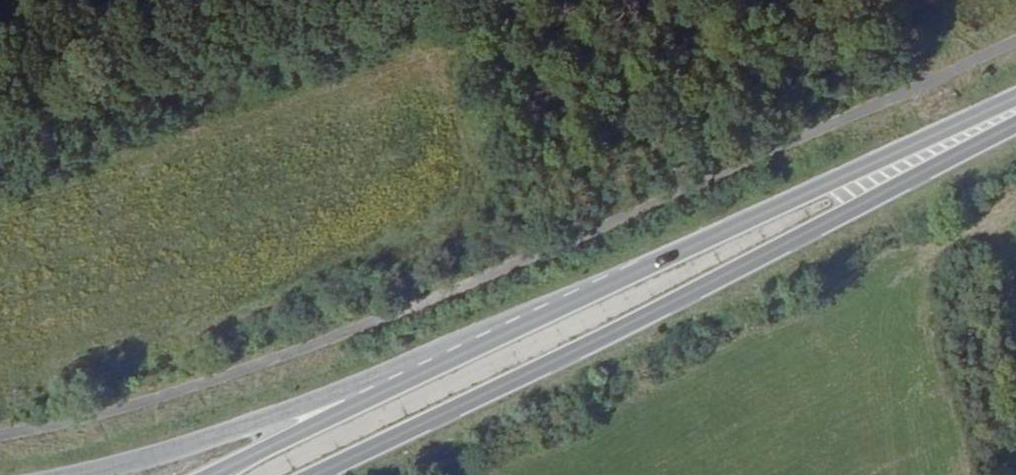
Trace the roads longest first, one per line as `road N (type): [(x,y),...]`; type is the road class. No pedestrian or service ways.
road 1 (secondary): [(325,474),(1015,129)]
road 2 (tertiary): [(593,290),(232,433),(58,474)]
road 3 (secondary): [(1015,95),(593,290)]
road 4 (secondary): [(593,290),(240,463)]

